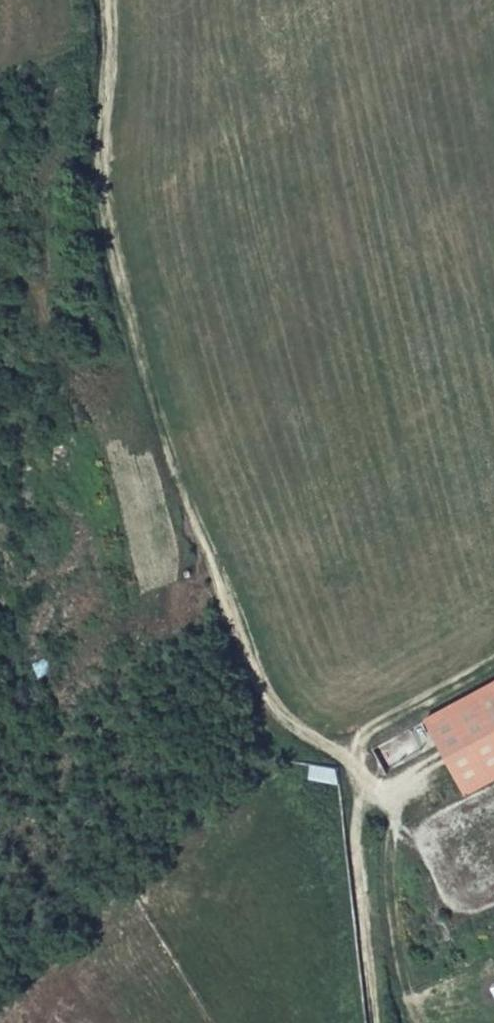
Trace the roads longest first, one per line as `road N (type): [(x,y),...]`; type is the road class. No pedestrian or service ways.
road 1 (track): [(100,0),(100,209),(173,481),(261,689),(280,718),(354,761),(381,1022)]
road 2 (track): [(101,76),(79,86),(55,115),(56,291),(43,292),(0,250)]
road 3 (track): [(354,761),(362,735),(493,661)]

